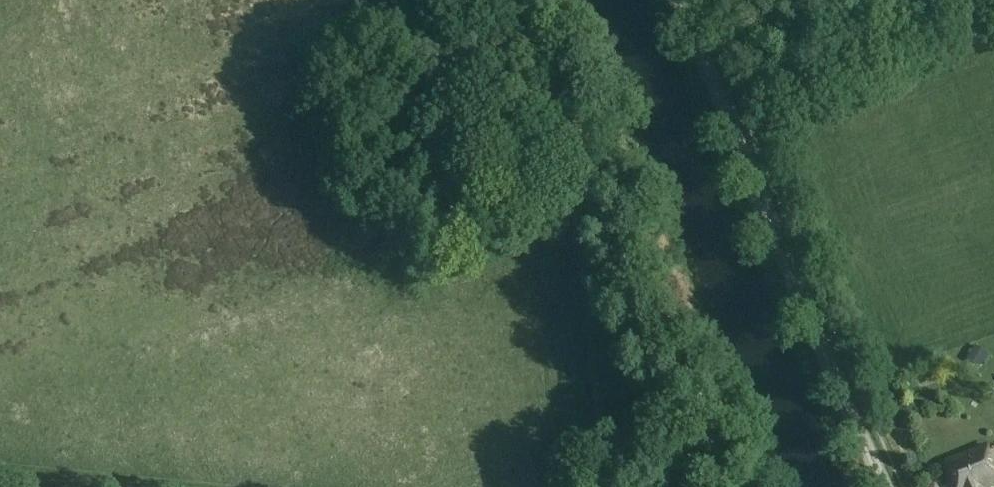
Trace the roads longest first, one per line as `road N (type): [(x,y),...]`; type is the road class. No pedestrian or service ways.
road 1 (track): [(885,486),(687,0)]

